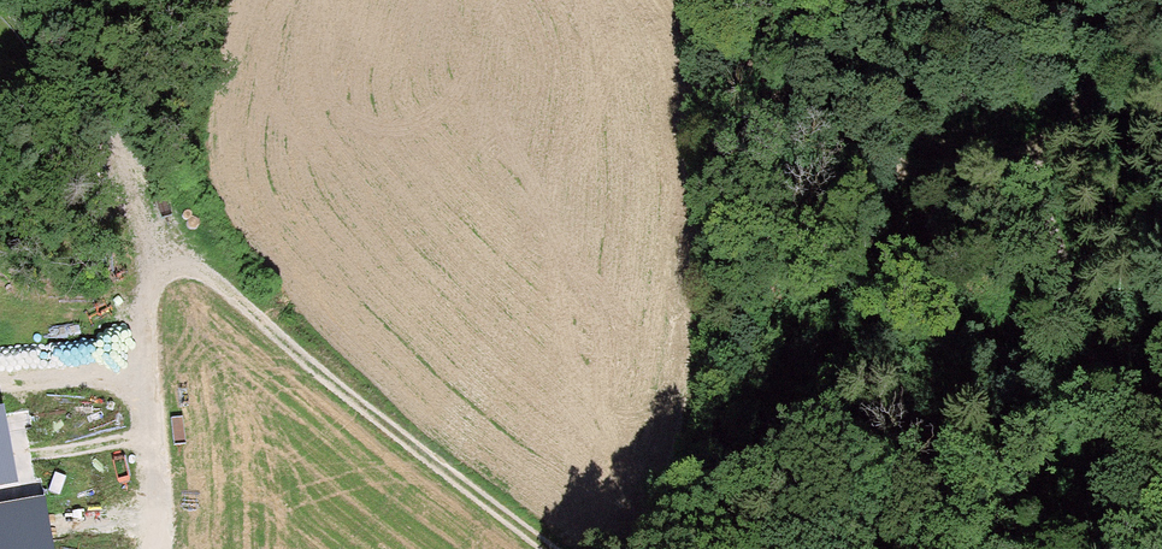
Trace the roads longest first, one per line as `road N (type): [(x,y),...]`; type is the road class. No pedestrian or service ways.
road 1 (track): [(18,0),(42,21),(99,112),(133,208),(148,287),(163,548)]
road 2 (track): [(687,0),(745,81),(849,157),(939,168),(1019,148),(1059,91),(1077,0)]
road 3 (track): [(545,548),(208,275),(176,272),(148,287)]
road 4 (track): [(1161,464),(1094,366),(1019,148)]

